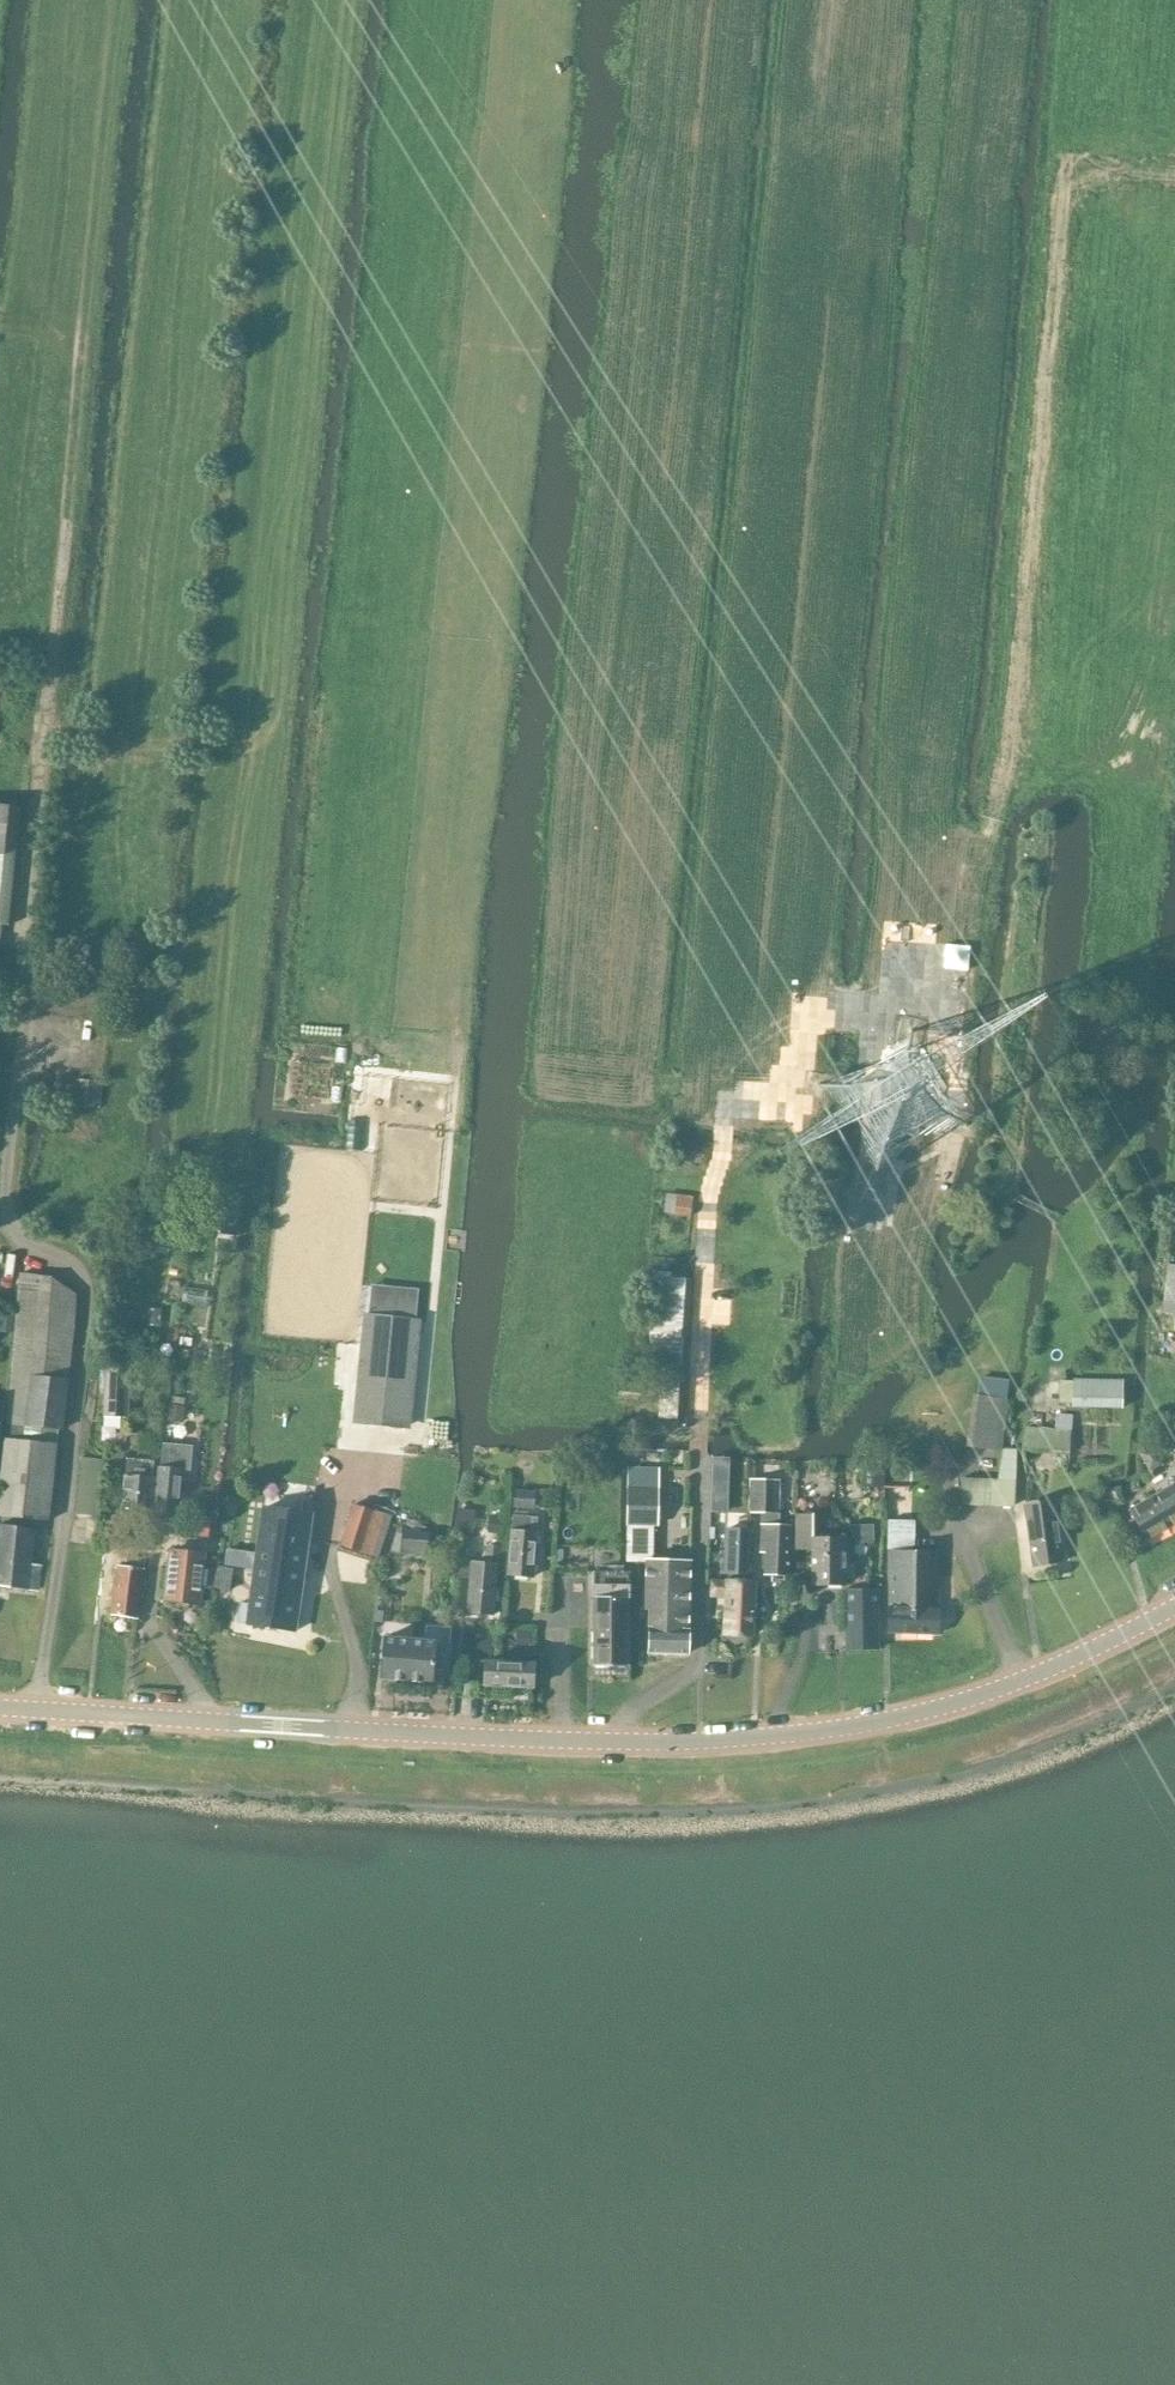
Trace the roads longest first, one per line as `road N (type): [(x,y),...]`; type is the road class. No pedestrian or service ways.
road 1 (tertiary): [(0,1712),(520,1741),(779,1736),(892,1719),(1006,1688),(1174,1608)]

